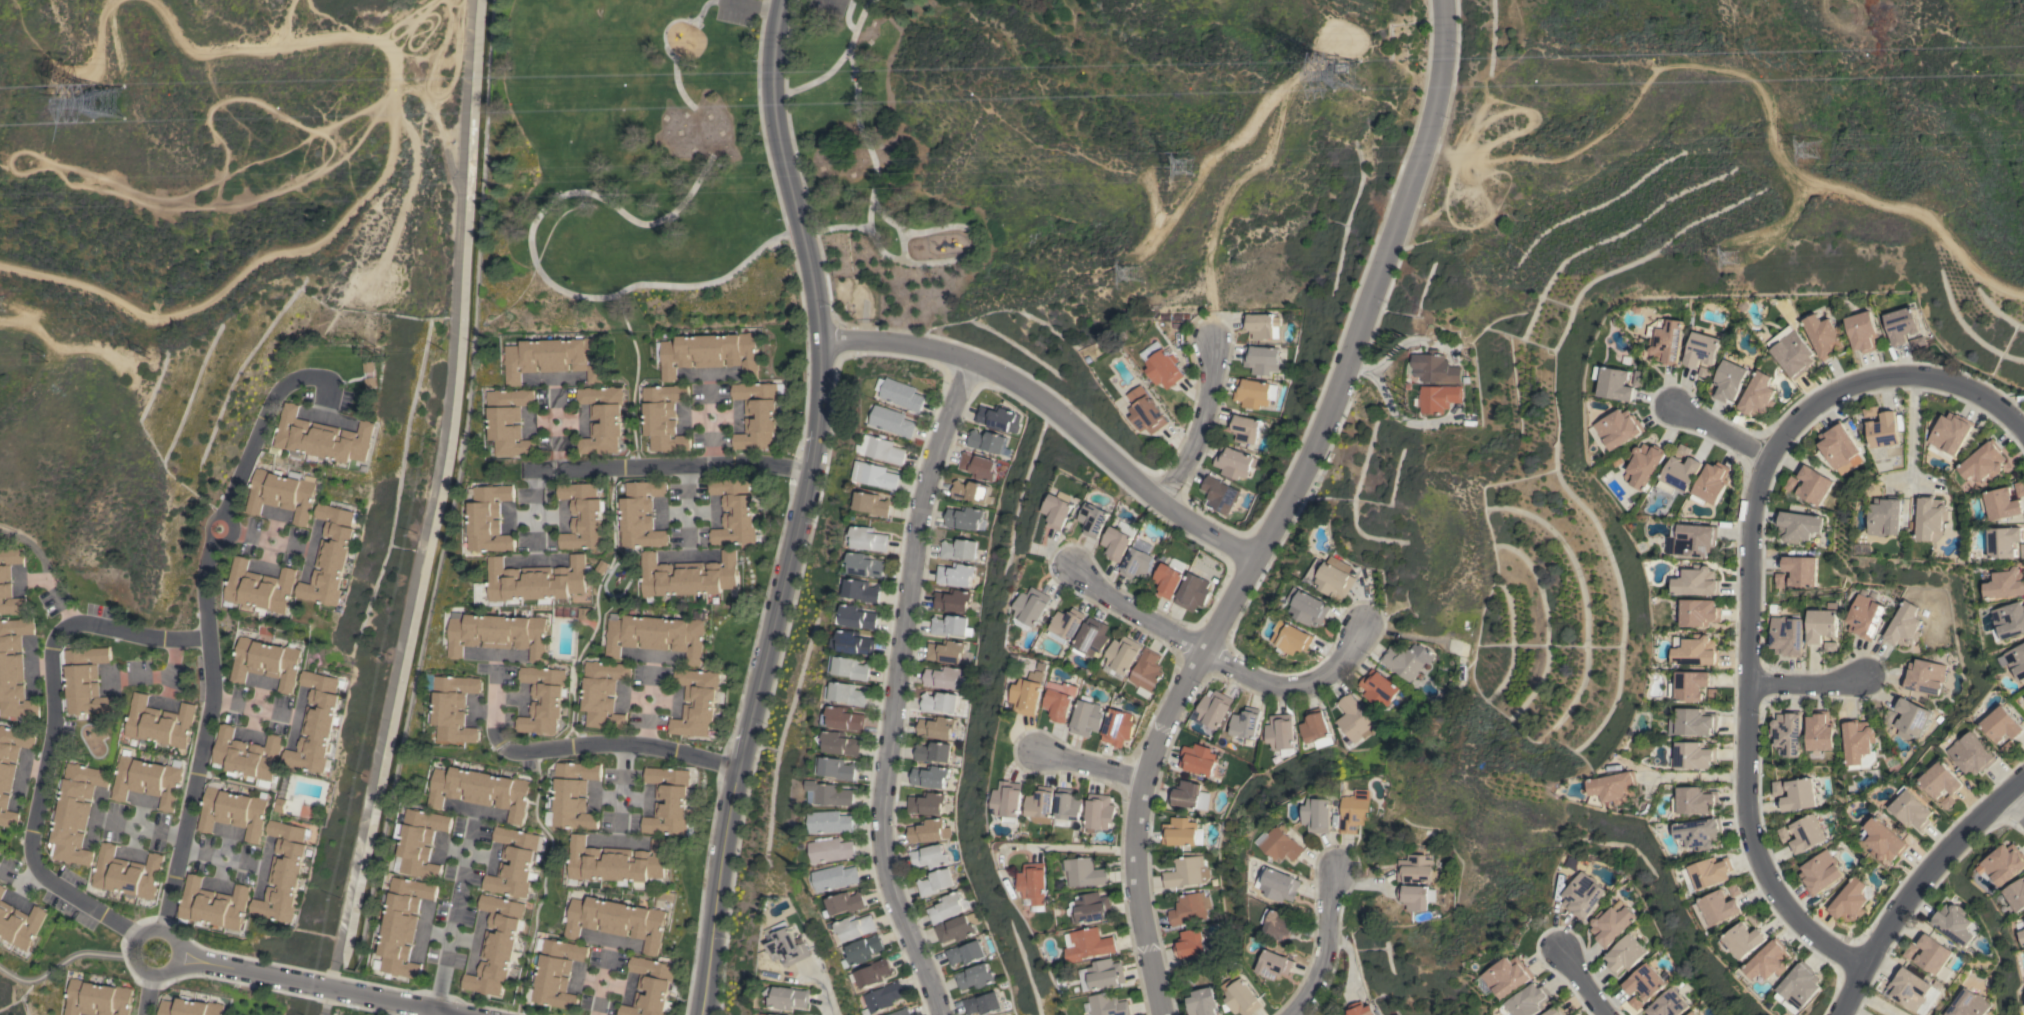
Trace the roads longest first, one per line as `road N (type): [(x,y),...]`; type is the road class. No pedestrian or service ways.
road 1 (residential): [(1859,966),(1795,920),(1770,884),(1744,797),(1750,513),(1763,448),(1821,402),(1896,381),(1970,397),(2023,436)]
road 2 (track): [(0,258),(90,280),(158,316),(206,302),(269,253),(322,233),(386,160),(398,83),(386,46),(338,36),(191,56),(142,0)]
road 3 (tertiary): [(700,1014),(739,775),(819,444),(824,343)]
road 4 (residential): [(943,1014),(885,863),(890,759),(931,480),(971,362)]
road 5 (residential): [(1253,559),(1313,456),(1349,367),(1442,95),(1444,0)]
road 6 (residential): [(137,940),(30,857),(54,711),(52,650),(64,629),(83,622),(134,636),(211,632)]
road 7 (residential): [(824,343),(901,343),(971,362),(1031,392),(1165,507),(1253,559)]
road 8 (track): [(1208,339),(1207,260),(1226,194),(1265,160),(1286,88),(1264,101),(1208,165),(1152,249)]
road 9 (residential): [(1158,1014),(1131,864),(1143,780),(1159,733),(1253,559)]
road 10 (residential): [(159,931),(207,754),(213,698),(206,562),(214,540)]
road 11 (tertiary): [(784,0),(770,75),(824,343)]
road 12 (residential): [(1835,1014),(1901,903),(2023,776)]
road 13 (residential): [(446,1014),(175,957)]
road 14 (residential): [(222,518),(271,399),(287,382),(329,380),(330,406)]
road 15 (residential): [(1200,657),(1272,690),(1309,687),(1342,671),(1363,631)]
road 16 (residential): [(1165,507),(1206,408),(1208,339)]
road 17 (residential): [(1200,657),(1071,569)]
road 18 (residential): [(1301,1014),(1328,944),(1341,877)]
road 19 (residential): [(175,957),(173,941),(159,931),(133,947),(136,964),(149,973),(166,971),(175,957)]

